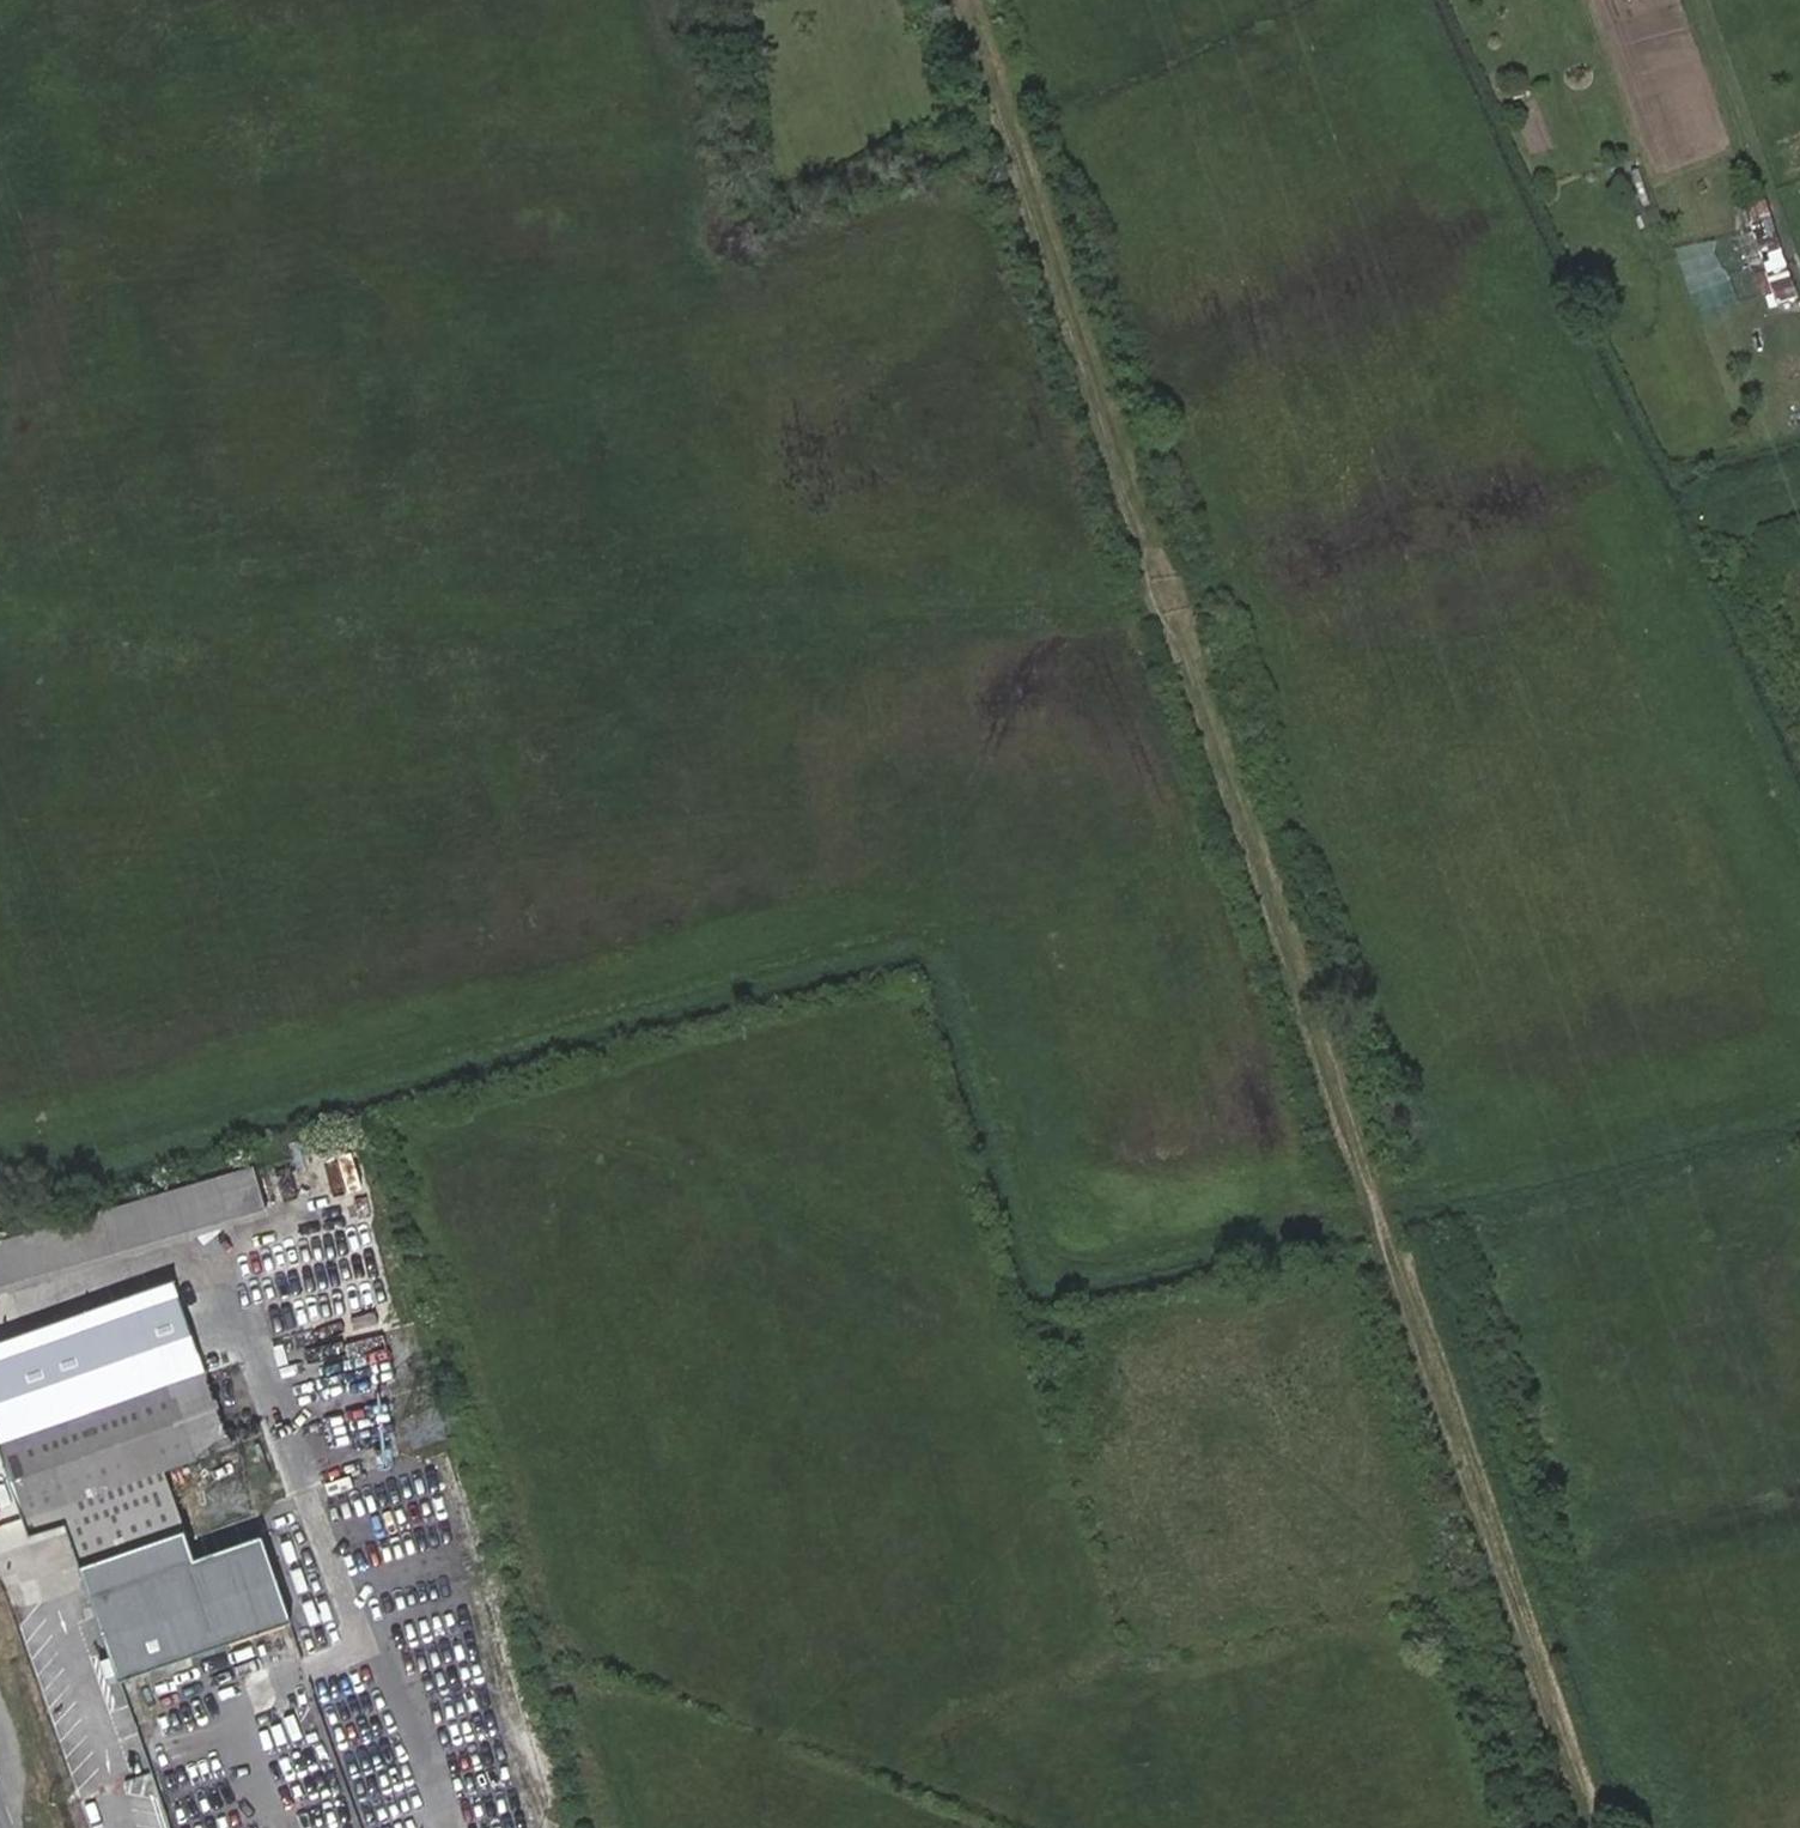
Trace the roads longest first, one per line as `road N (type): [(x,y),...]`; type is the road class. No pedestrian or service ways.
road 1 (track): [(964,0),(1585,1827)]

